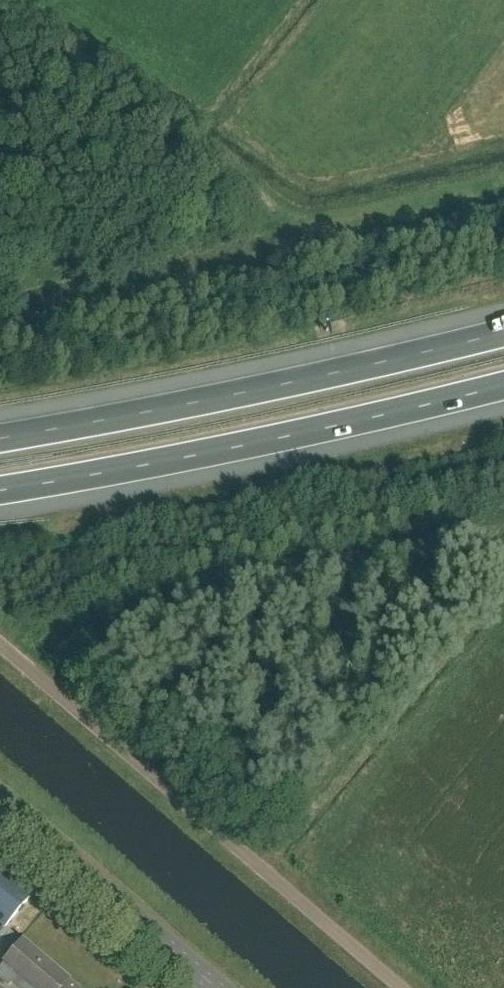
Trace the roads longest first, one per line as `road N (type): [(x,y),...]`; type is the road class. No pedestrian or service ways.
road 1 (unclassified): [(400,987),(0,643)]
road 2 (motorway): [(0,489),(272,439),(503,382)]
road 3 (motorway): [(503,330),(264,389),(0,436)]
road 4 (tertiary): [(213,987),(0,806)]

